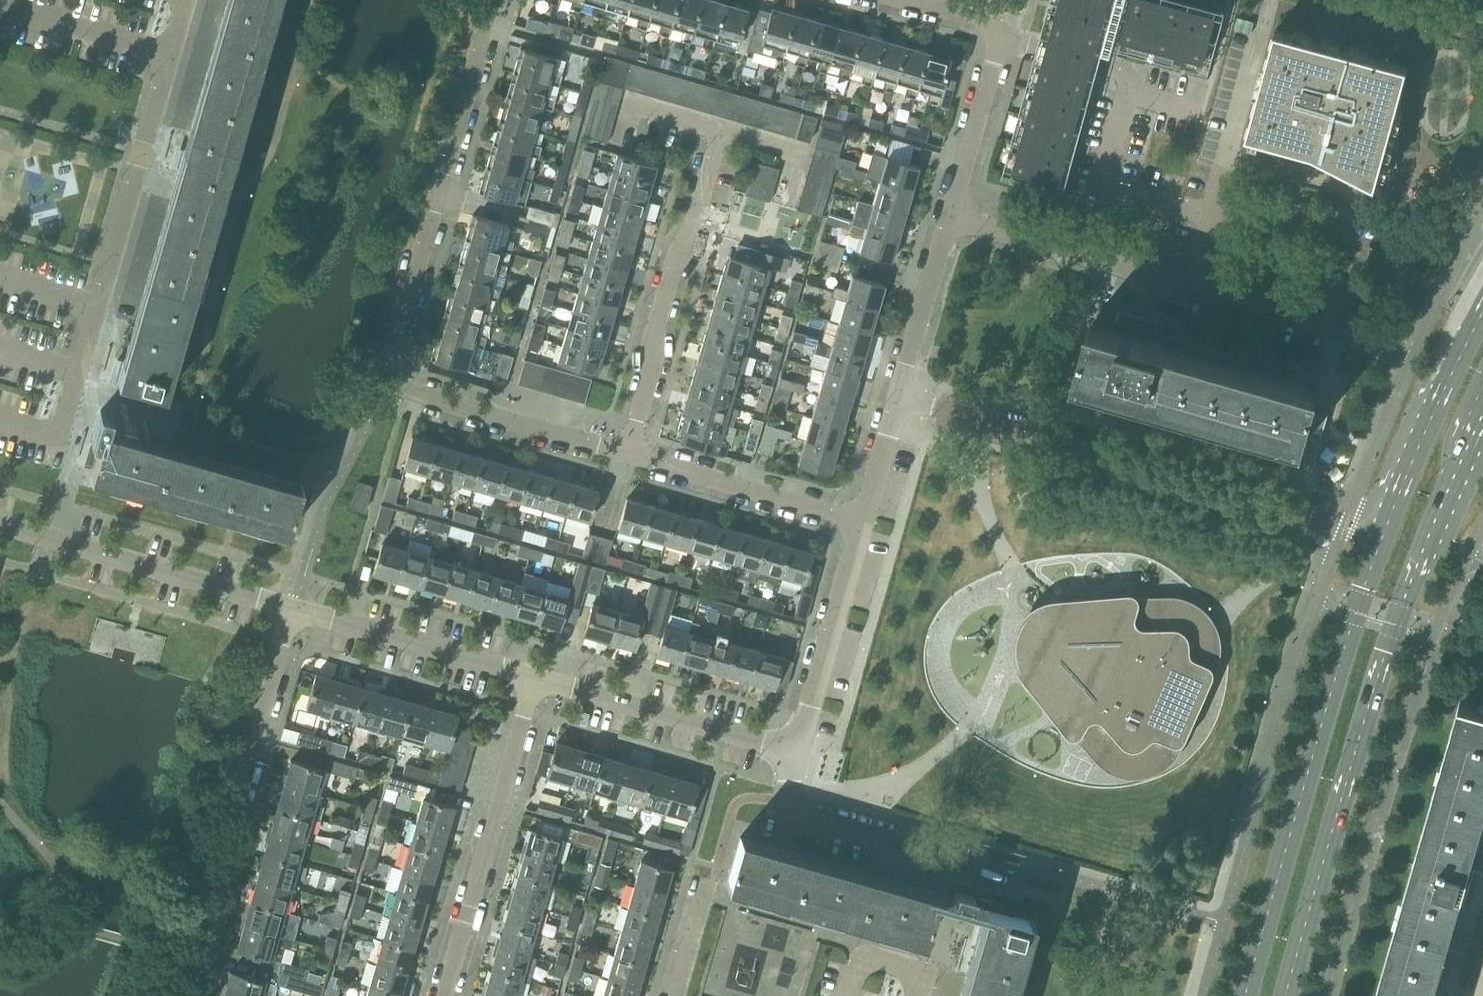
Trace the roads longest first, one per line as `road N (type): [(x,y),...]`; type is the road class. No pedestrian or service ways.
road 1 (residential): [(494,0),(385,383),(628,454)]
road 2 (secondary): [(1293,995),(1396,629),(1482,425)]
road 3 (residential): [(0,425),(45,438),(67,422),(184,0)]
road 4 (residential): [(1389,513),(1346,525),(900,397)]
road 5 (secondary): [(1389,513),(1247,995)]
road 6 (residential): [(181,995),(293,612)]
road 7 (residential): [(1323,328),(950,221)]
road 8 (residential): [(628,454),(671,274),(720,128)]
road 9 (residential): [(444,995),(537,679)]
road 10 (residential): [(293,612),(0,527)]
road 11 (residential): [(950,221),(1003,39),(989,19),(907,0)]
road 12 (residential): [(794,753),(537,679)]
road 13 (residential): [(537,679),(293,612)]
road 14 (residential): [(982,866),(813,815),(790,798),(794,753)]
road 15 (residential): [(862,521),(628,454)]
road 16 (residential): [(794,753),(862,521)]
road 17 (secondary): [(1482,315),(1389,513)]
road 18 (residential): [(900,397),(950,221)]
road 19 (residential): [(862,521),(900,397)]

